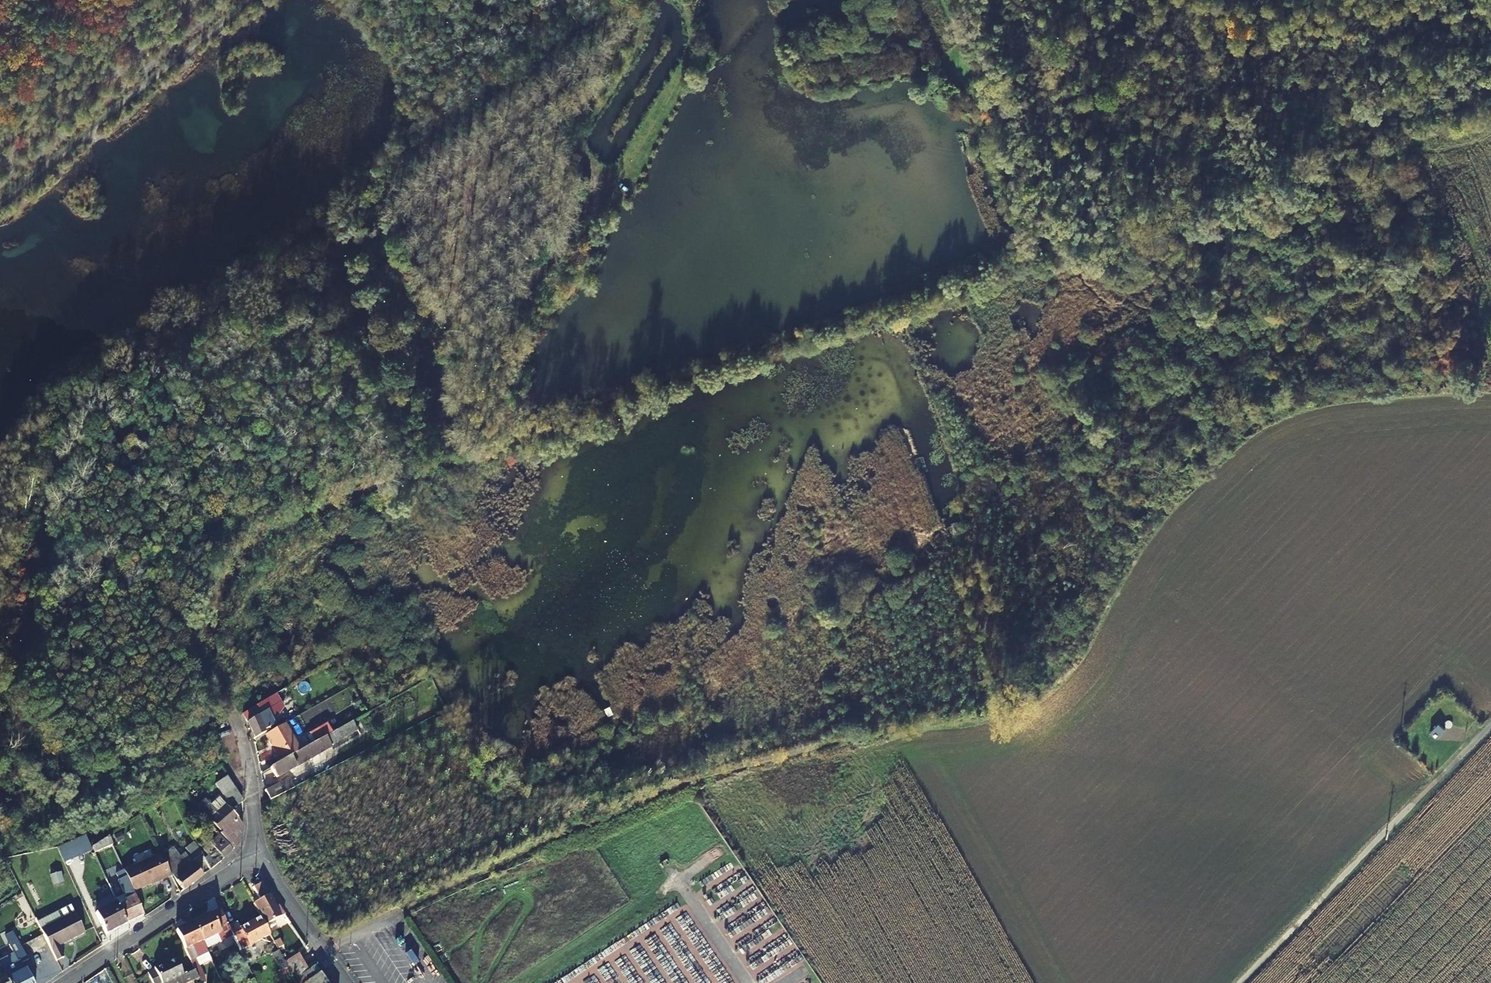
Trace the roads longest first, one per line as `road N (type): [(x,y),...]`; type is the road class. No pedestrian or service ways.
road 1 (track): [(1490,735),(1244,982)]
road 2 (residential): [(66,982),(240,862),(259,860)]
road 3 (residential): [(259,860),(244,745),(204,674)]
road 4 (residential): [(342,982),(259,860)]

